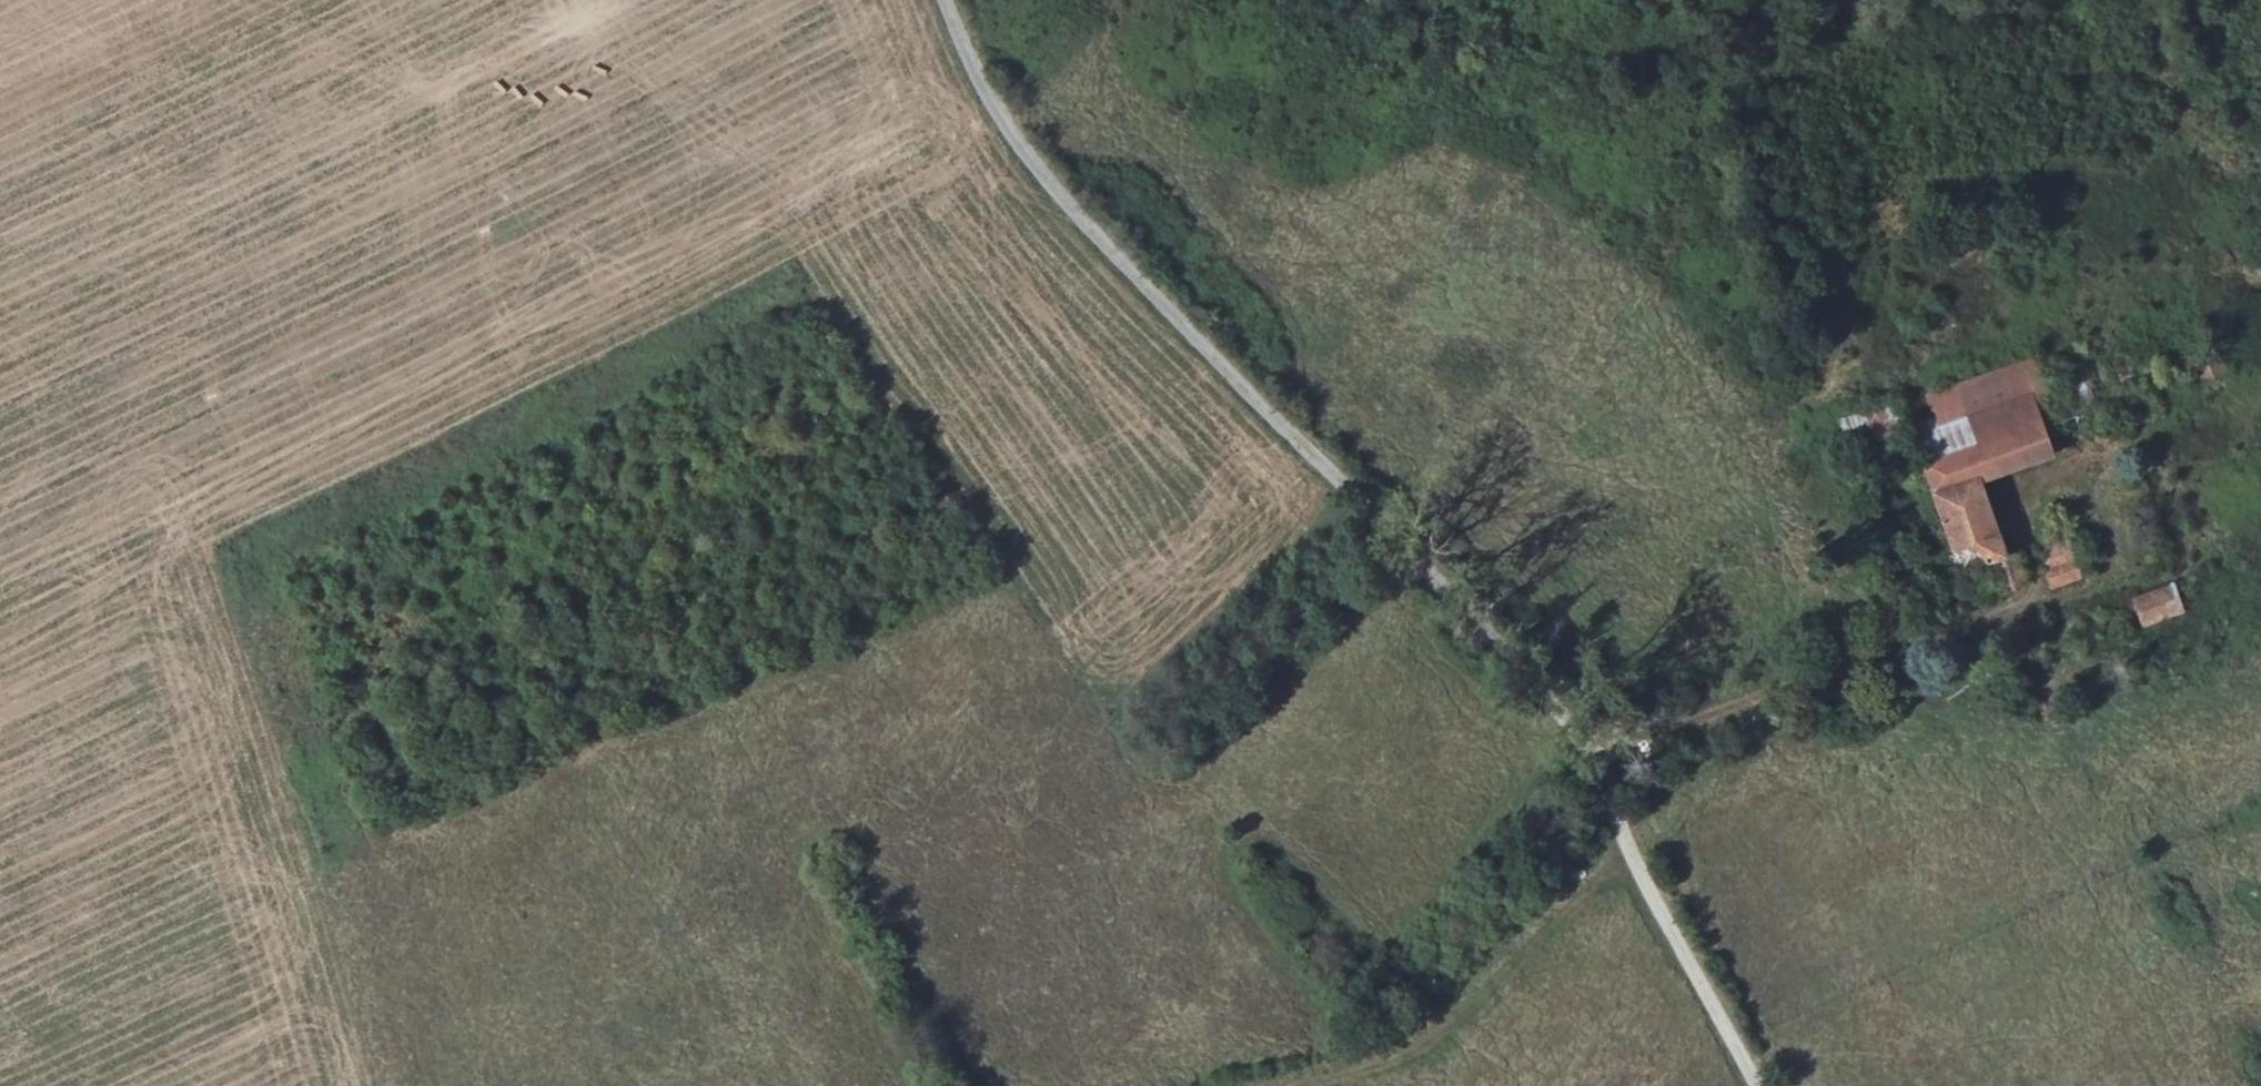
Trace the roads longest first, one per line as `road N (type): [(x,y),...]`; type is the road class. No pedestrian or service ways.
road 1 (unclassified): [(1754,1085),(1573,731),(1495,628),(1296,445),(1050,186),(1015,143),(949,0)]

